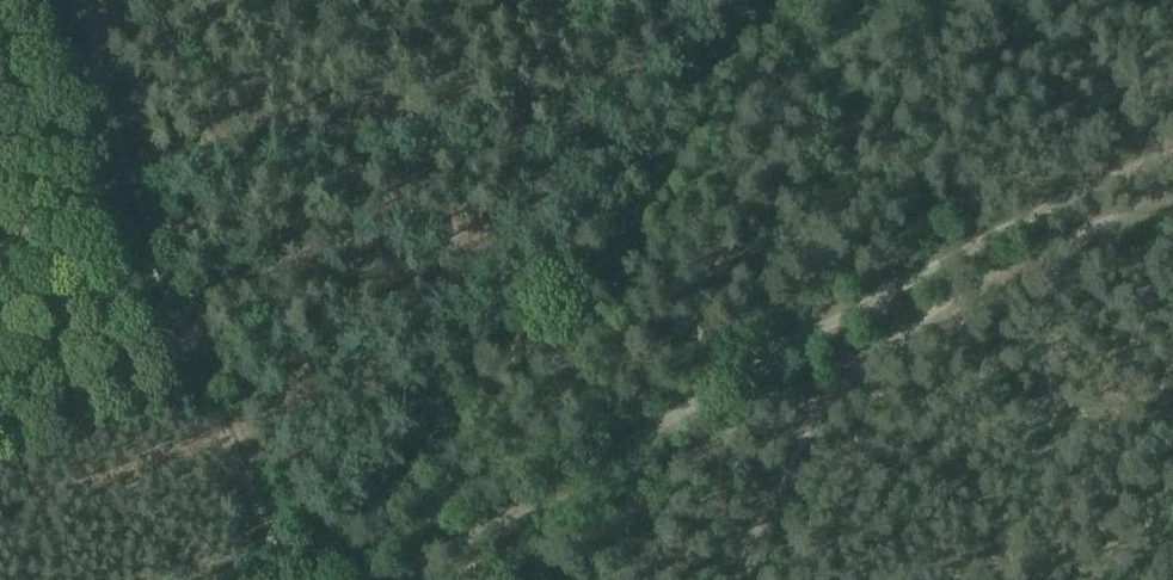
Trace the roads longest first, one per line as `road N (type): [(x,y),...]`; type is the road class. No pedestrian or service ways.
road 1 (track): [(1172,145),(826,302),(569,482),(389,579)]
road 2 (track): [(302,579),(143,218),(92,0)]
road 3 (track): [(730,579),(804,436),(855,366),(904,318),(1121,210),(1172,195)]

